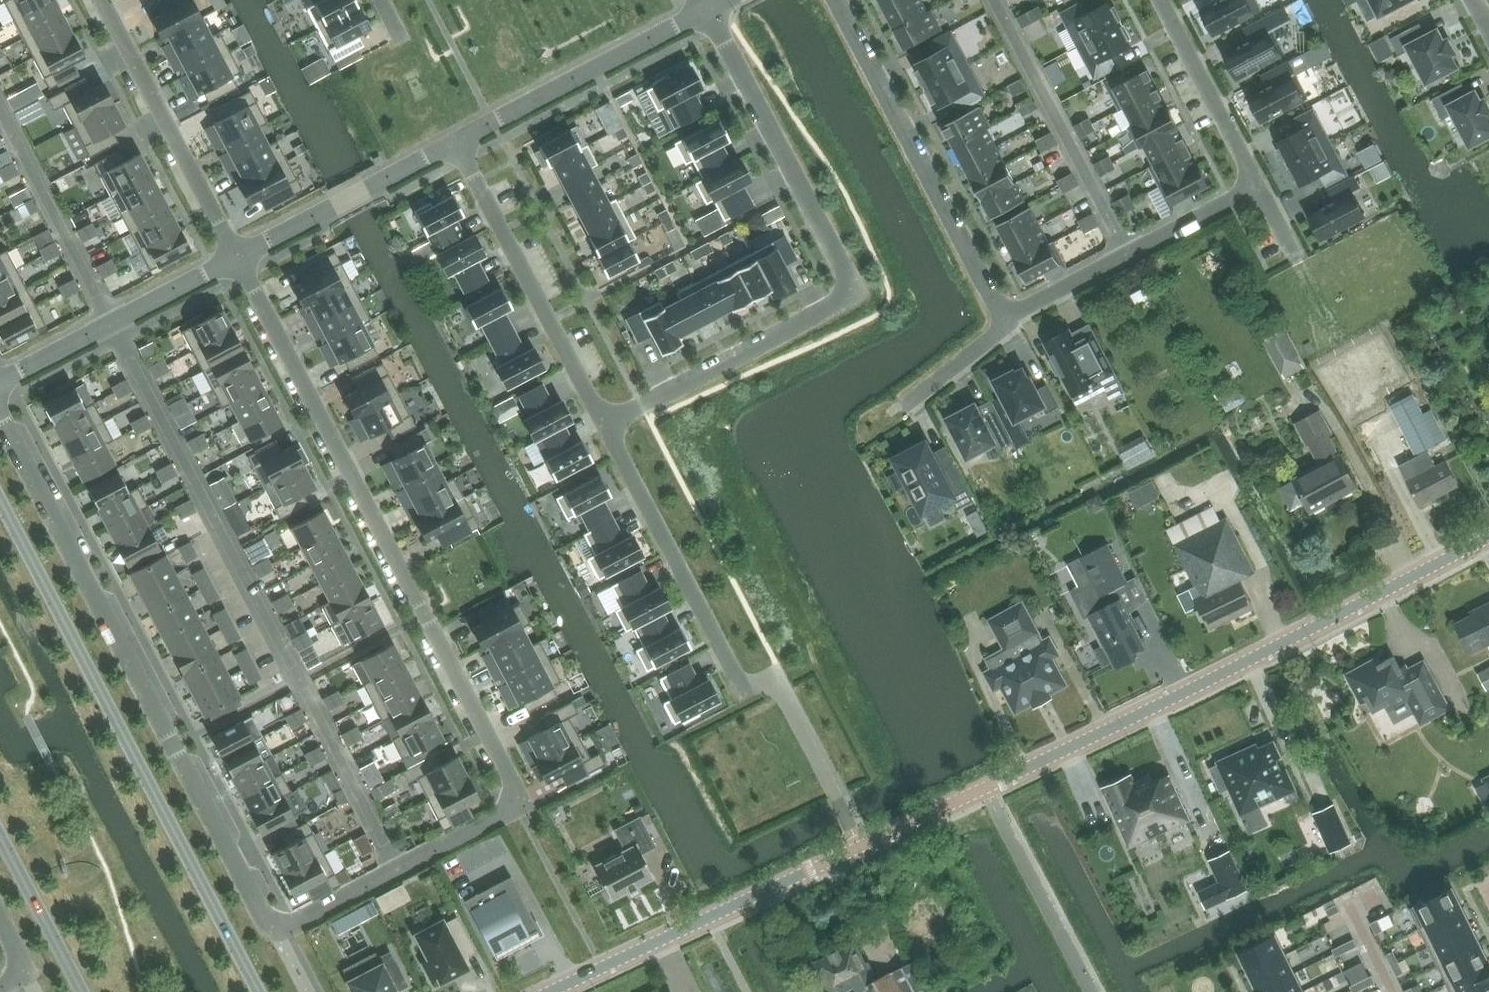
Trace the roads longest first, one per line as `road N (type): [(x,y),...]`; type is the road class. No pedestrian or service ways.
road 1 (tertiary): [(547,991),(1117,724),(1488,538)]
road 2 (residential): [(278,927),(505,812),(517,792),(236,256)]
road 3 (residential): [(708,9),(851,290),(604,424)]
road 4 (residential): [(278,927),(264,921),(0,410)]
road 5 (tertiary): [(258,991),(0,501)]
road 6 (residential): [(1009,318),(834,0)]
road 7 (residential): [(456,140),(604,424)]
road 8 (residential): [(604,424),(746,688)]
road 9 (residential): [(236,256),(102,0)]
road 10 (residential): [(456,140),(708,9)]
road 11 (residential): [(1257,186),(1009,318)]
road 12 (residential): [(0,385),(236,256)]
road 13 (residential): [(236,256),(456,140)]
road 14 (residential): [(1159,0),(1257,186)]
road 15 (tertiary): [(0,834),(83,991)]
road 16 (residential): [(1009,318),(904,405)]

